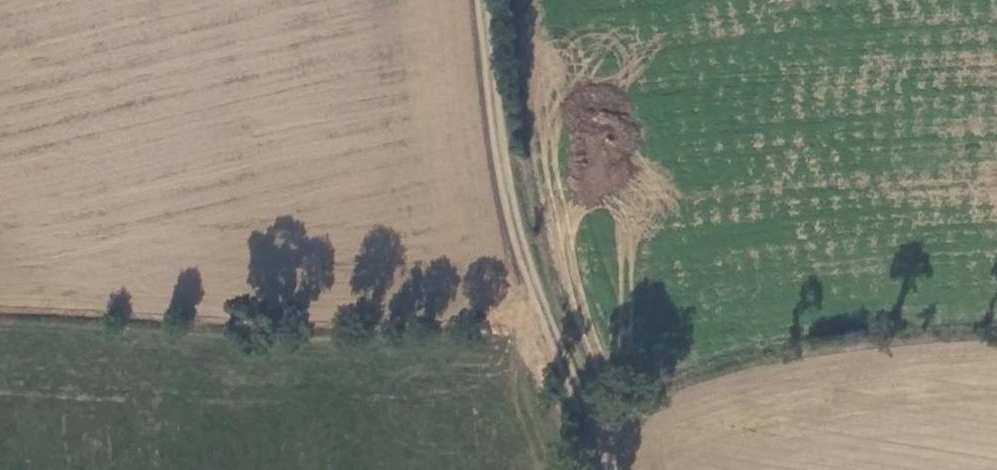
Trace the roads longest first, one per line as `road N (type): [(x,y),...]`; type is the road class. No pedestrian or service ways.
road 1 (track): [(605,469),(585,392),(517,257),(485,0)]

